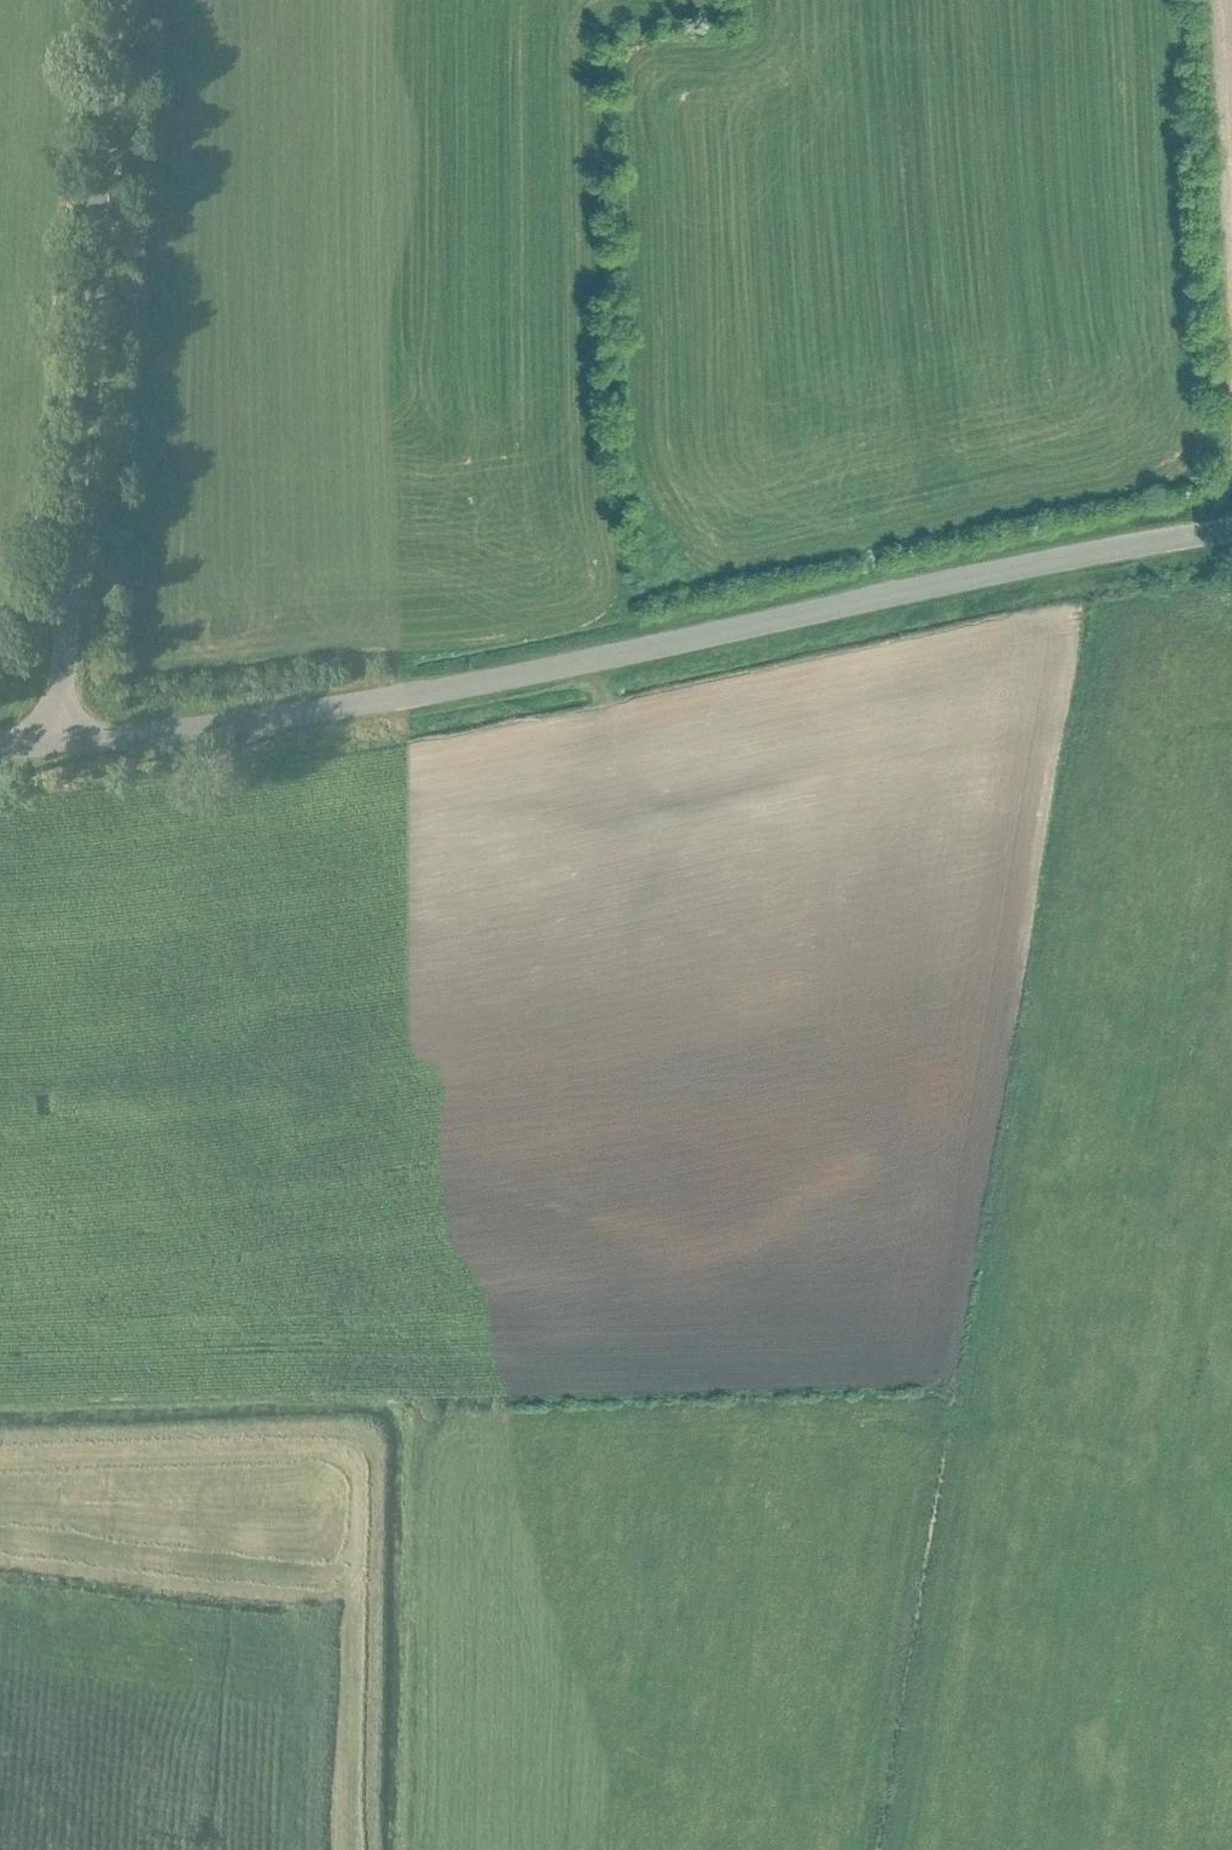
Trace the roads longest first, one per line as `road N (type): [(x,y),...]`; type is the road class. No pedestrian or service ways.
road 1 (tertiary): [(56,743),(491,679),(1231,527)]
road 2 (tertiary): [(56,743),(109,0)]

